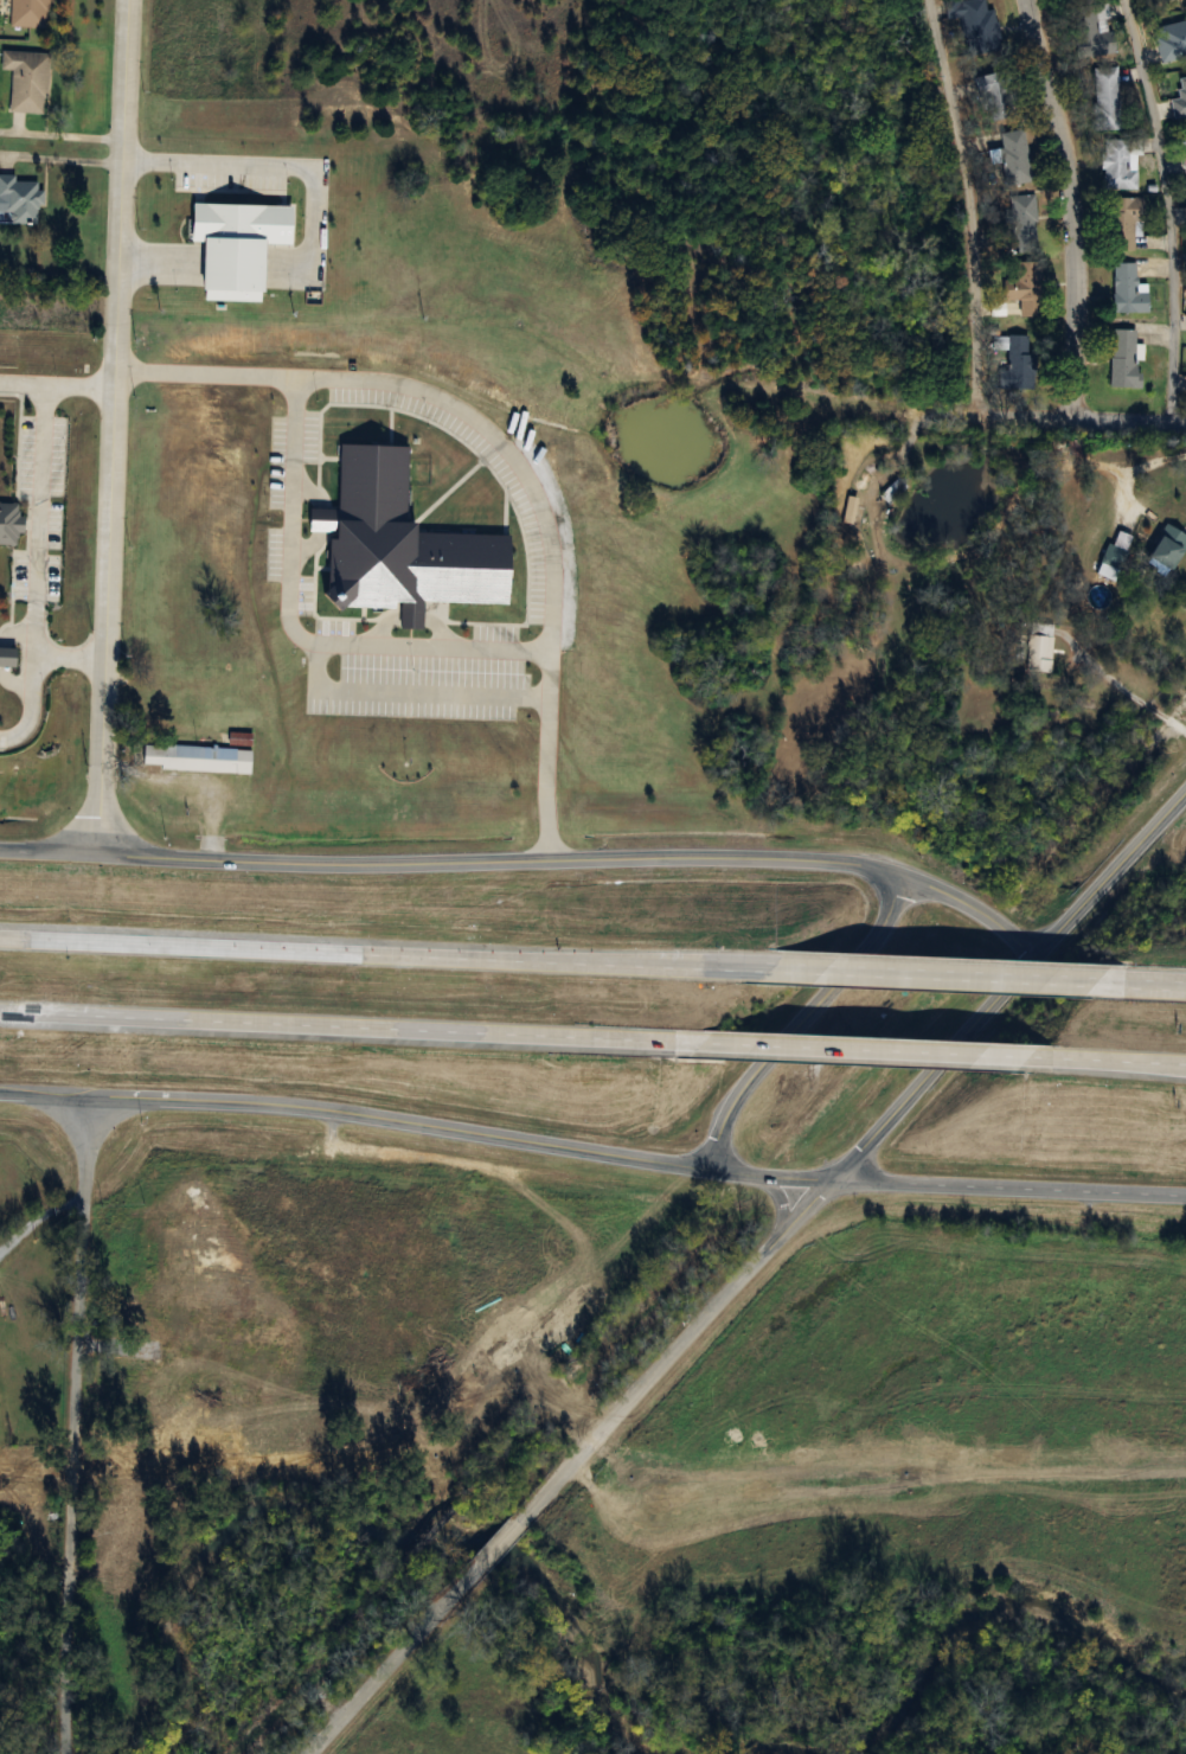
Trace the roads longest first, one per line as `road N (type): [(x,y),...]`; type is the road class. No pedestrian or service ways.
road 1 (secondary): [(1034,960),(996,924),(947,896),(859,868),(796,860),(393,863),(0,850)]
road 2 (tertiary): [(515,1525),(1185,793)]
road 3 (tertiary): [(129,0),(95,853)]
road 4 (motorway): [(768,972),(0,937)]
road 5 (secondary): [(88,1099),(308,1110),(829,1183)]
road 6 (motorway): [(0,1012),(685,1042)]
road 7 (residential): [(88,1099),(65,1753)]
road 8 (residential): [(1025,0),(1066,171),(1076,267),(1070,420)]
road 9 (motorway): [(685,1042),(1076,1057)]
road 10 (secondary): [(829,1183),(1185,1197)]
road 11 (secondary): [(710,1167),(725,1106),(877,939),(900,879)]
road 12 (motorway): [(1107,981),(768,972)]
road 13 (tertiary): [(308,1753),(477,1568)]

